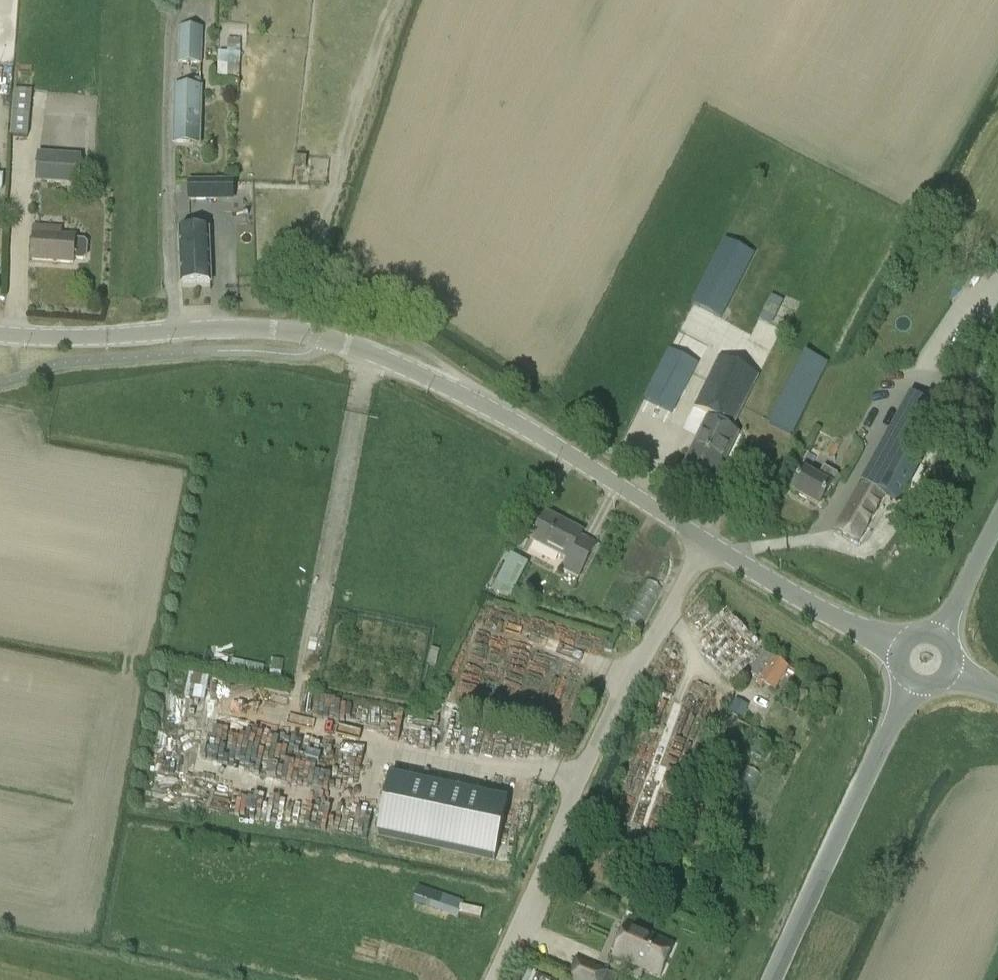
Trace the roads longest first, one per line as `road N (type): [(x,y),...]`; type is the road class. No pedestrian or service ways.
road 1 (unclassified): [(493,979),(586,767),(707,544)]
road 2 (unclassified): [(177,330),(169,102),(170,36),(181,0)]
road 3 (unclassified): [(773,979),(909,683)]
road 4 (unclassified): [(707,544),(508,416)]
road 5 (unclassified): [(899,651),(707,544)]
road 6 (unclassified): [(315,337),(508,416)]
road 7 (unclassified): [(177,330),(0,336)]
road 8 (unclassified): [(315,337),(177,330)]
road 9 (unclassified): [(937,637),(997,523)]

